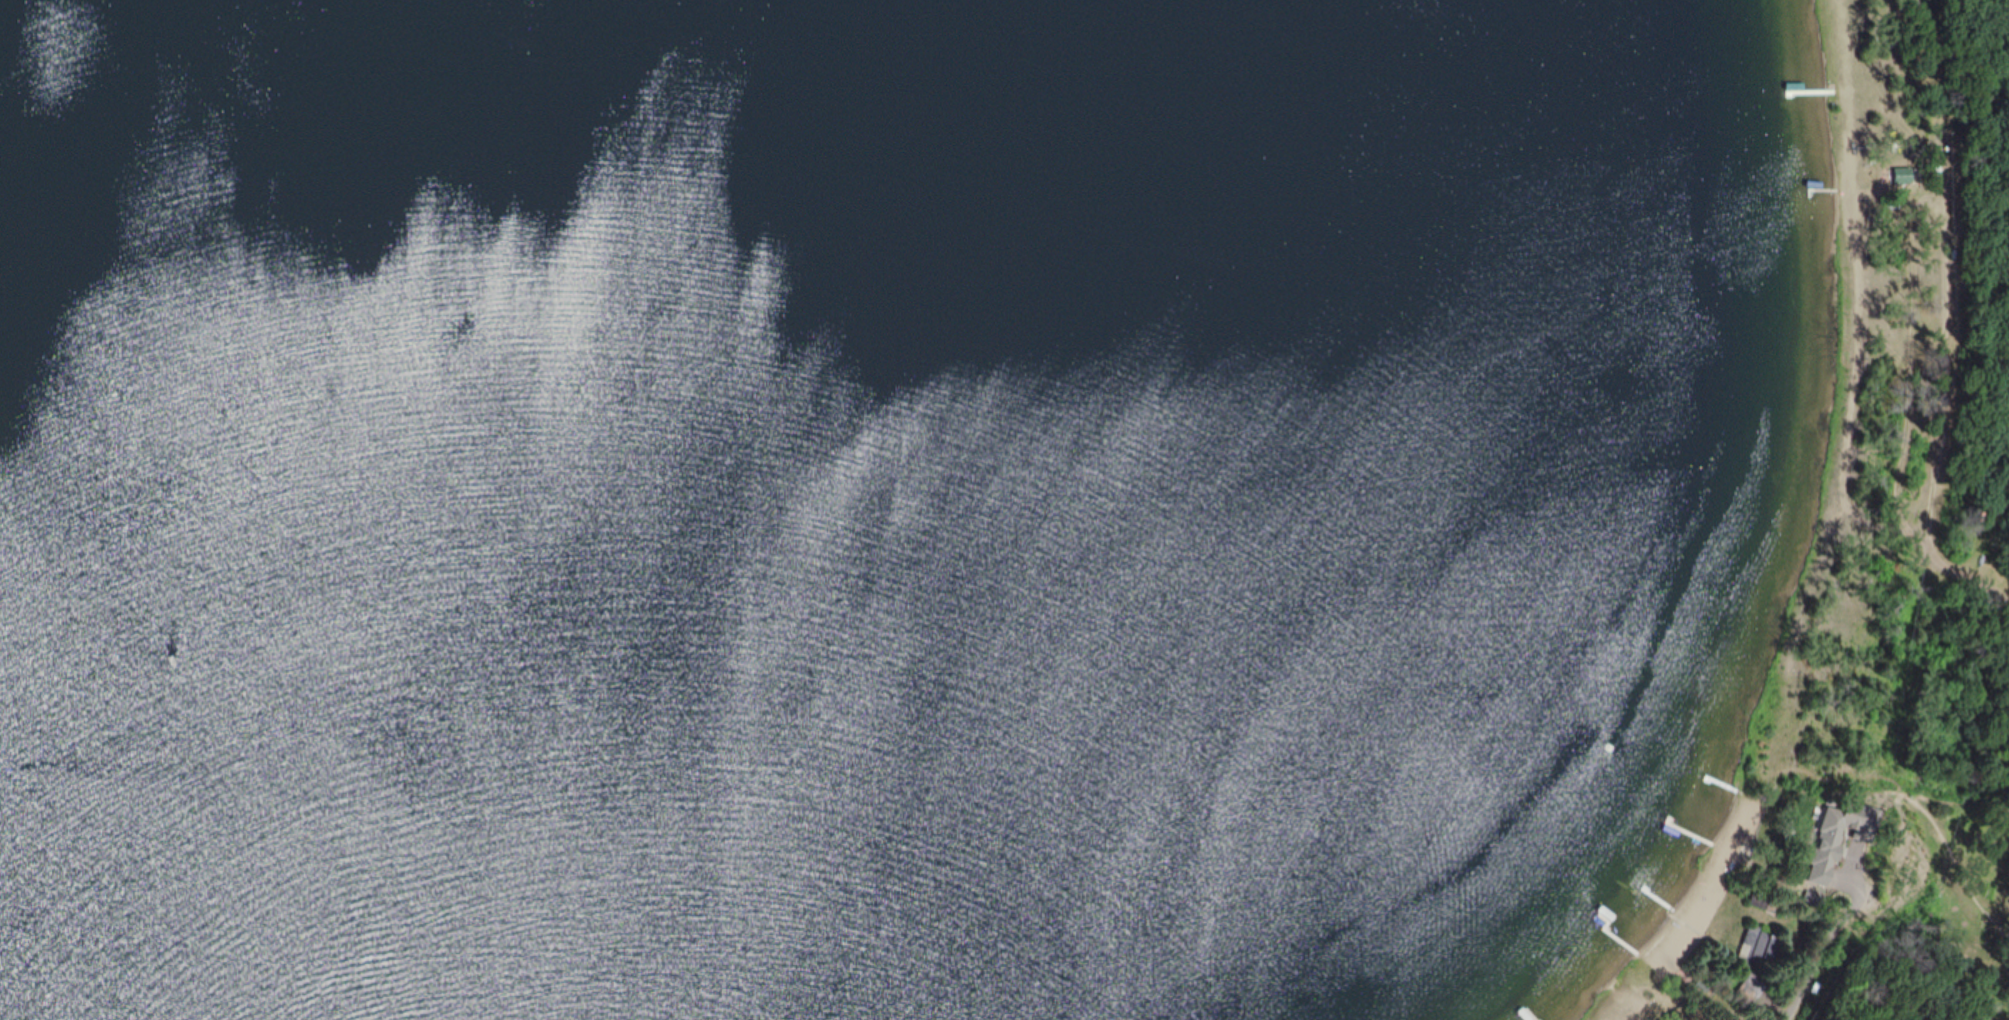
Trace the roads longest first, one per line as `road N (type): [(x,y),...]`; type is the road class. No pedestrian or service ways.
road 1 (residential): [(1786,1019),(1843,909)]

